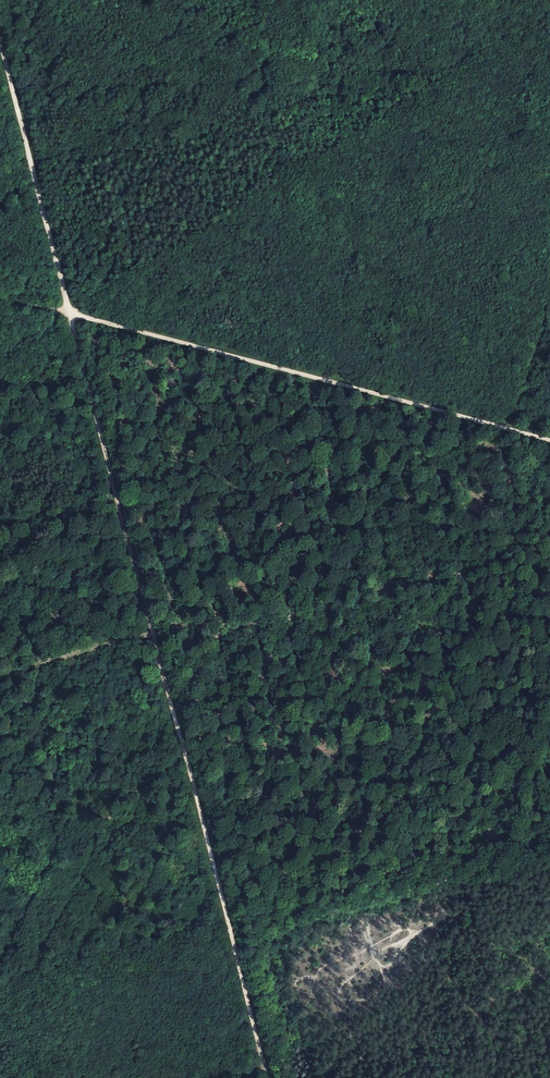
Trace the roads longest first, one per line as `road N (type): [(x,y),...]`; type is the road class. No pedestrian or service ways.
road 1 (track): [(549,438),(68,313)]
road 2 (track): [(189,777),(68,313)]
road 3 (track): [(68,313),(0,41)]
road 4 (track): [(268,1077),(227,922)]
road 5 (track): [(227,922),(189,777)]

